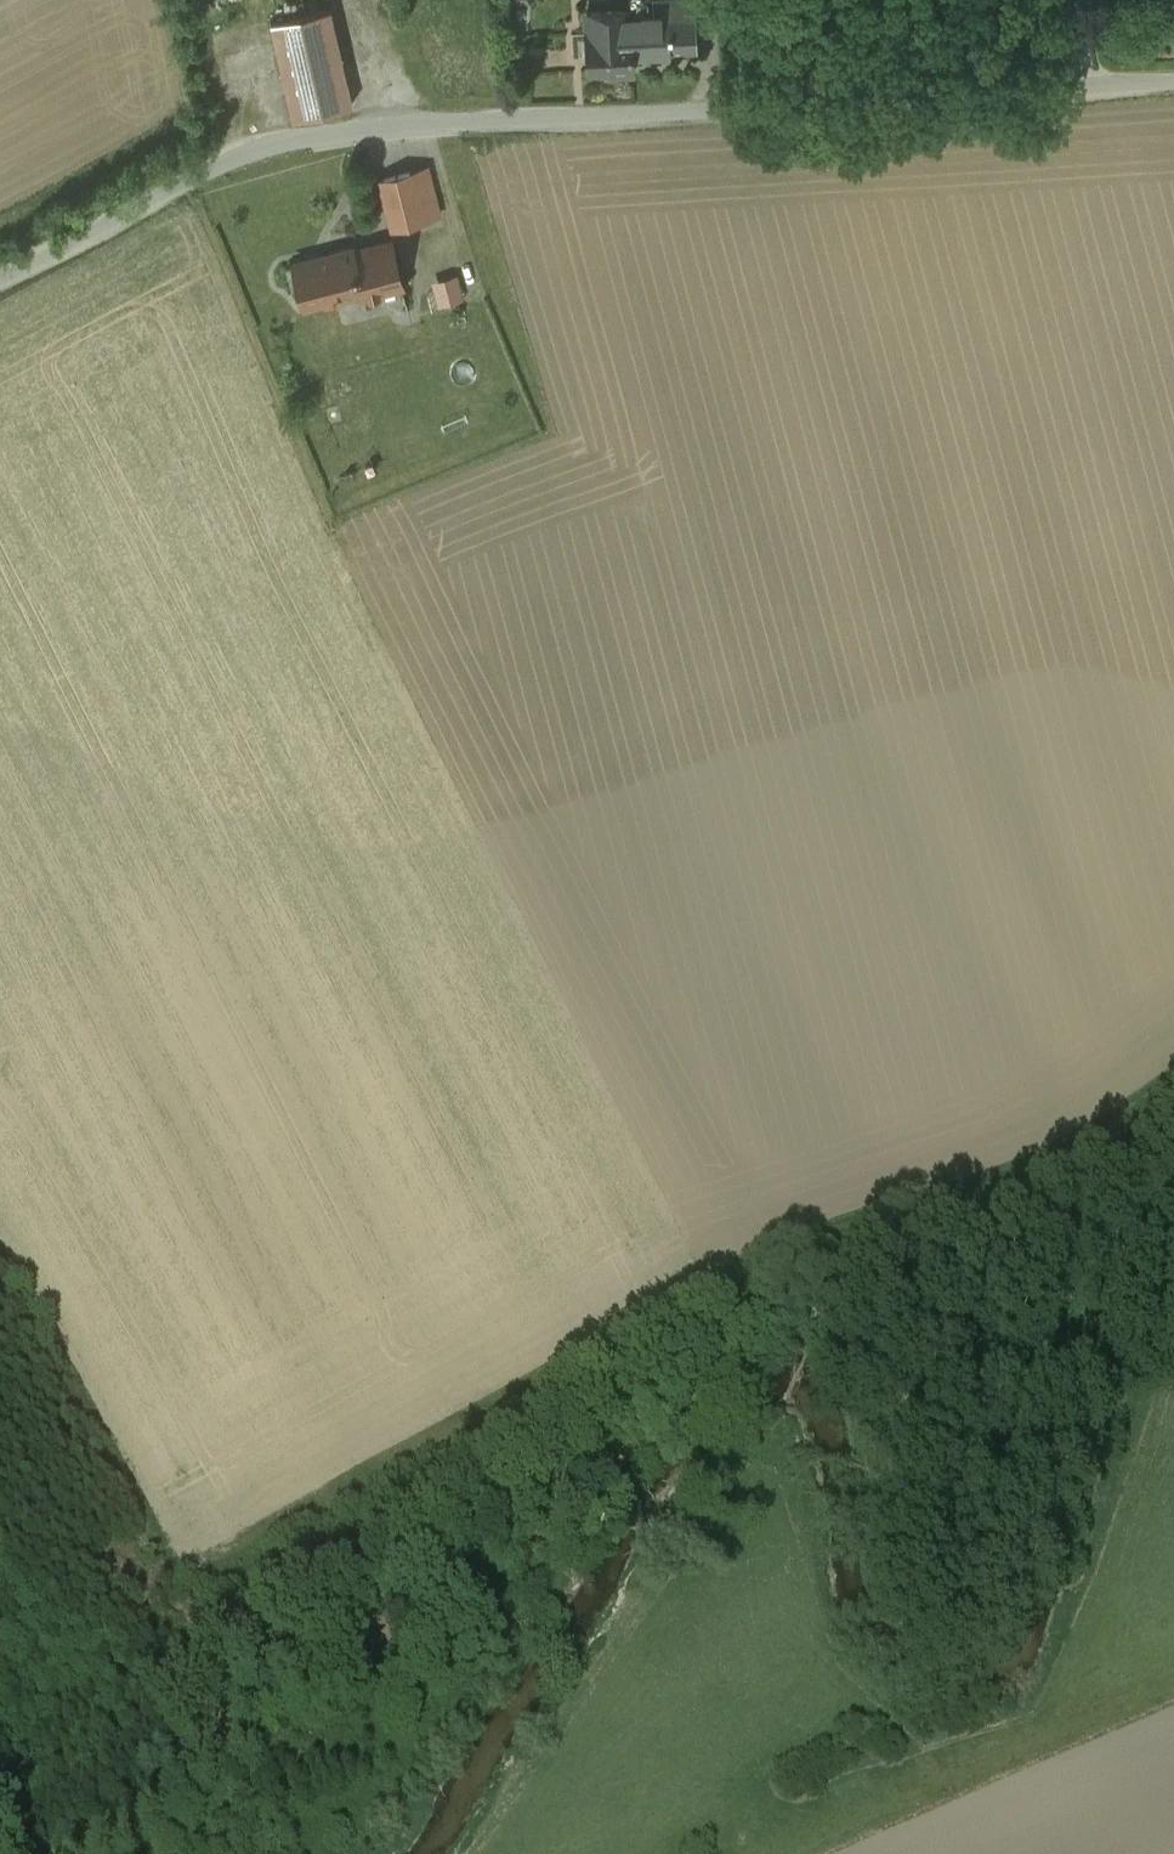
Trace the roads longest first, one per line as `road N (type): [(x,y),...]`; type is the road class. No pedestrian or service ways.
road 1 (unclassified): [(1173,78),(335,134),(184,181),(0,280)]

